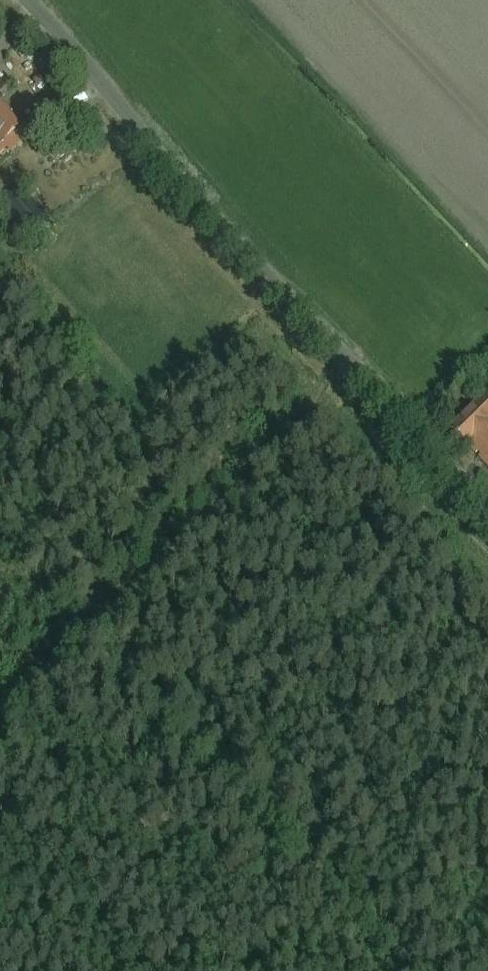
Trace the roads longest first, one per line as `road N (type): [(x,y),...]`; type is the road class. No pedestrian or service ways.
road 1 (unclassified): [(487,510),(154,152),(27,0)]
road 2 (track): [(92,629),(361,375)]
road 3 (track): [(0,716),(92,629)]

